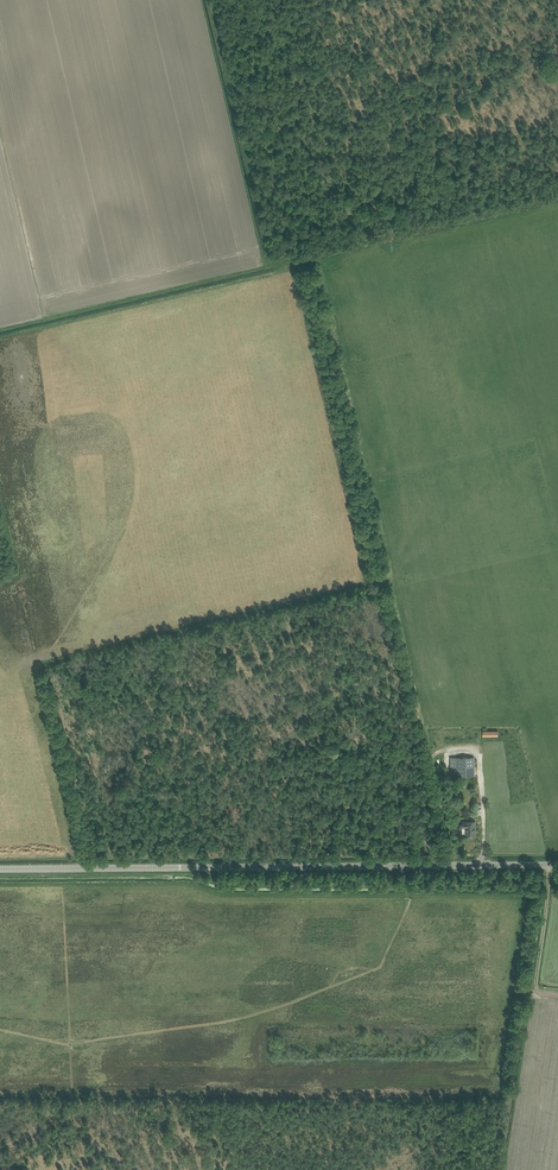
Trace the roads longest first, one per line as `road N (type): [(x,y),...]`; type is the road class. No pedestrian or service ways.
road 1 (unclassified): [(0,869),(557,864)]

